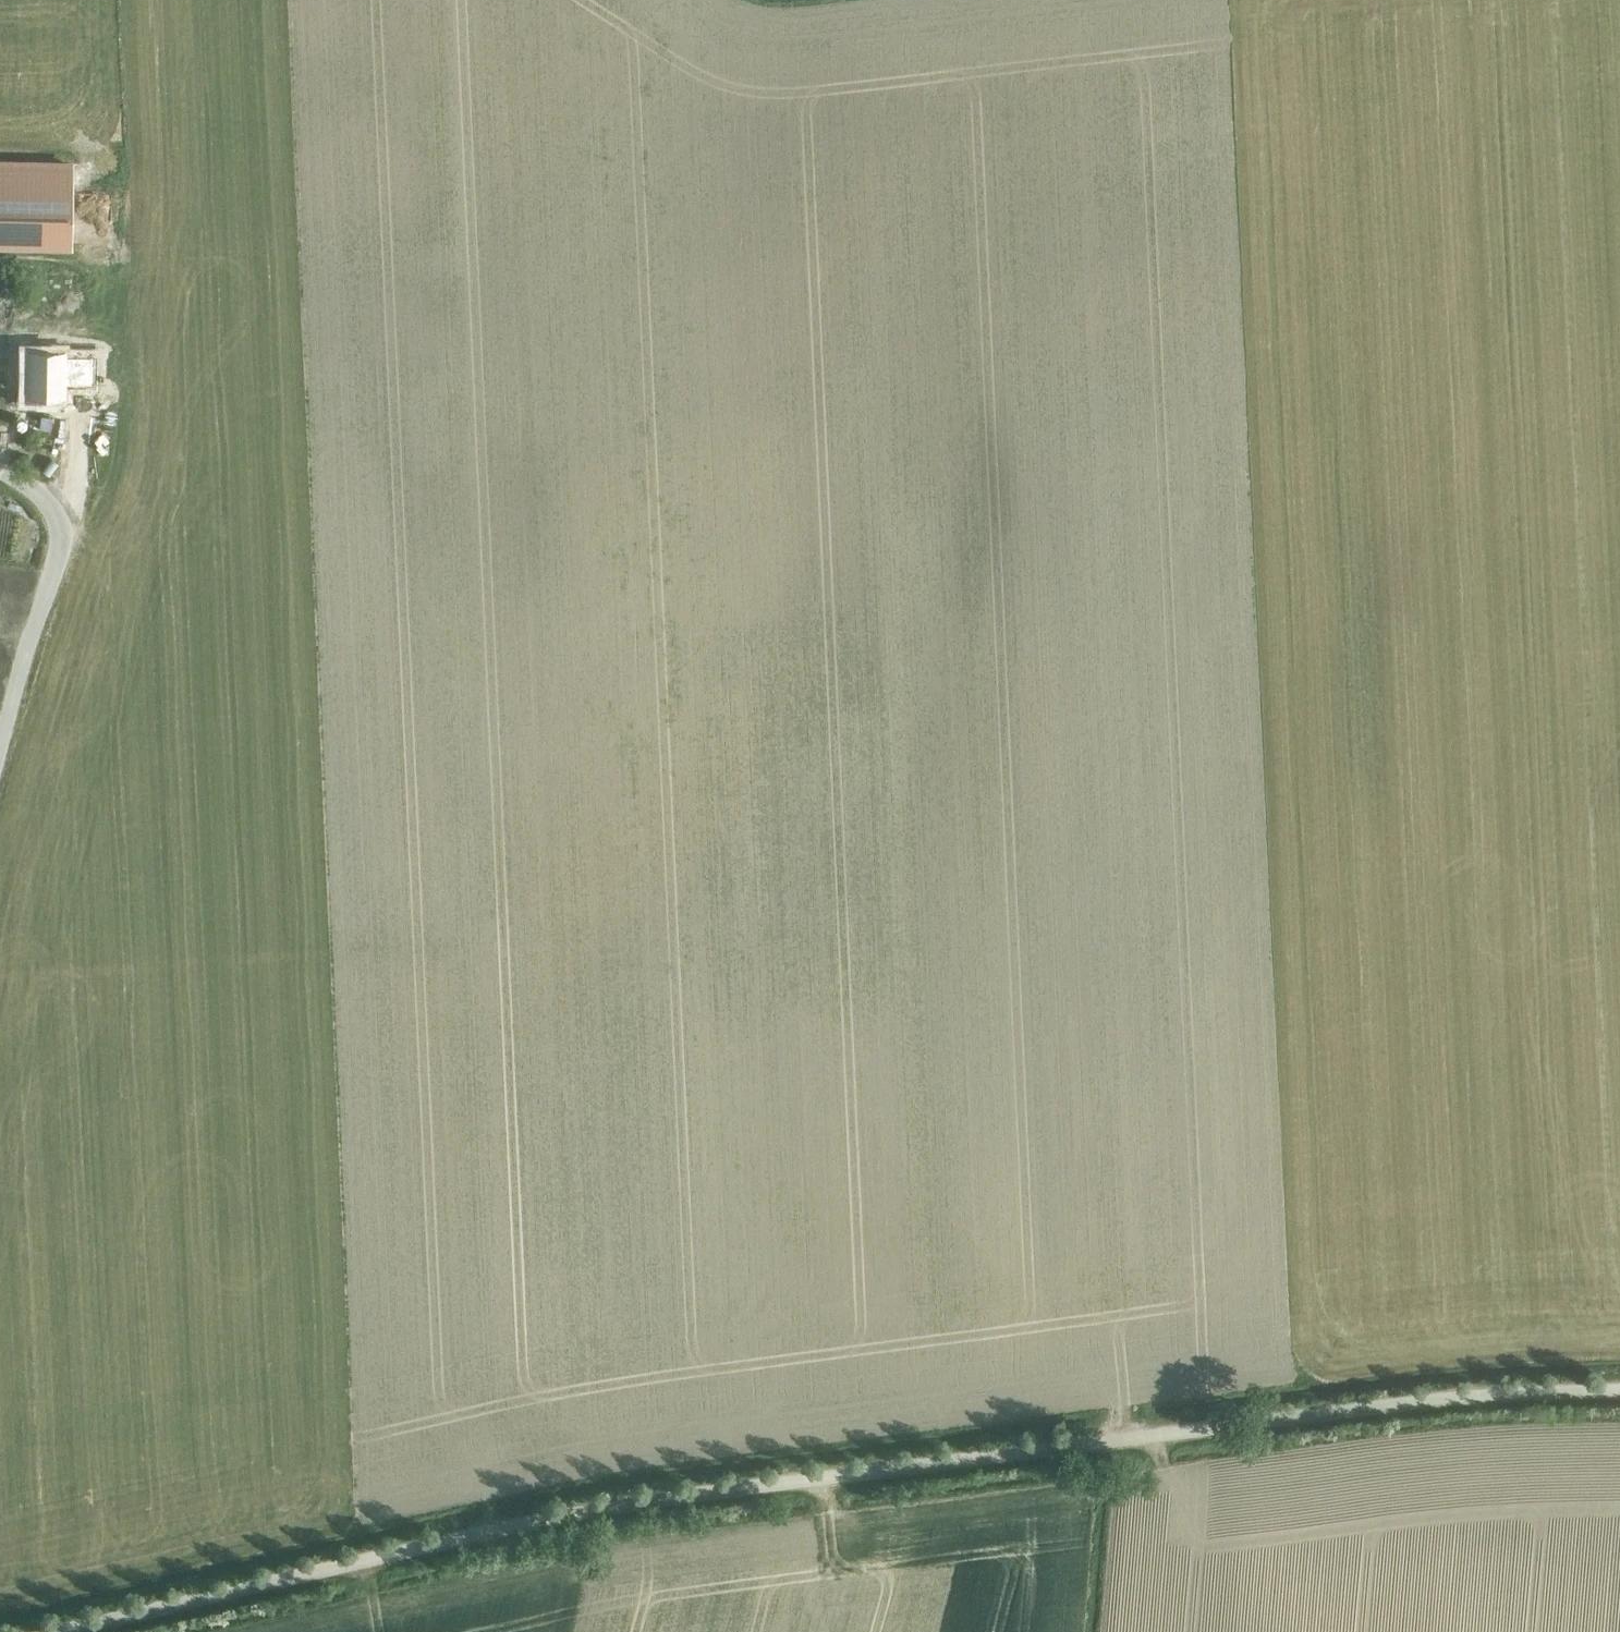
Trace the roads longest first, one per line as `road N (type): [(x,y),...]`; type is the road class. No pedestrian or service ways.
road 1 (unclassified): [(1619,1398),(874,1477),(437,1549),(50,1631)]
road 2 (unclassified): [(0,747),(51,528),(34,490),(0,470)]

